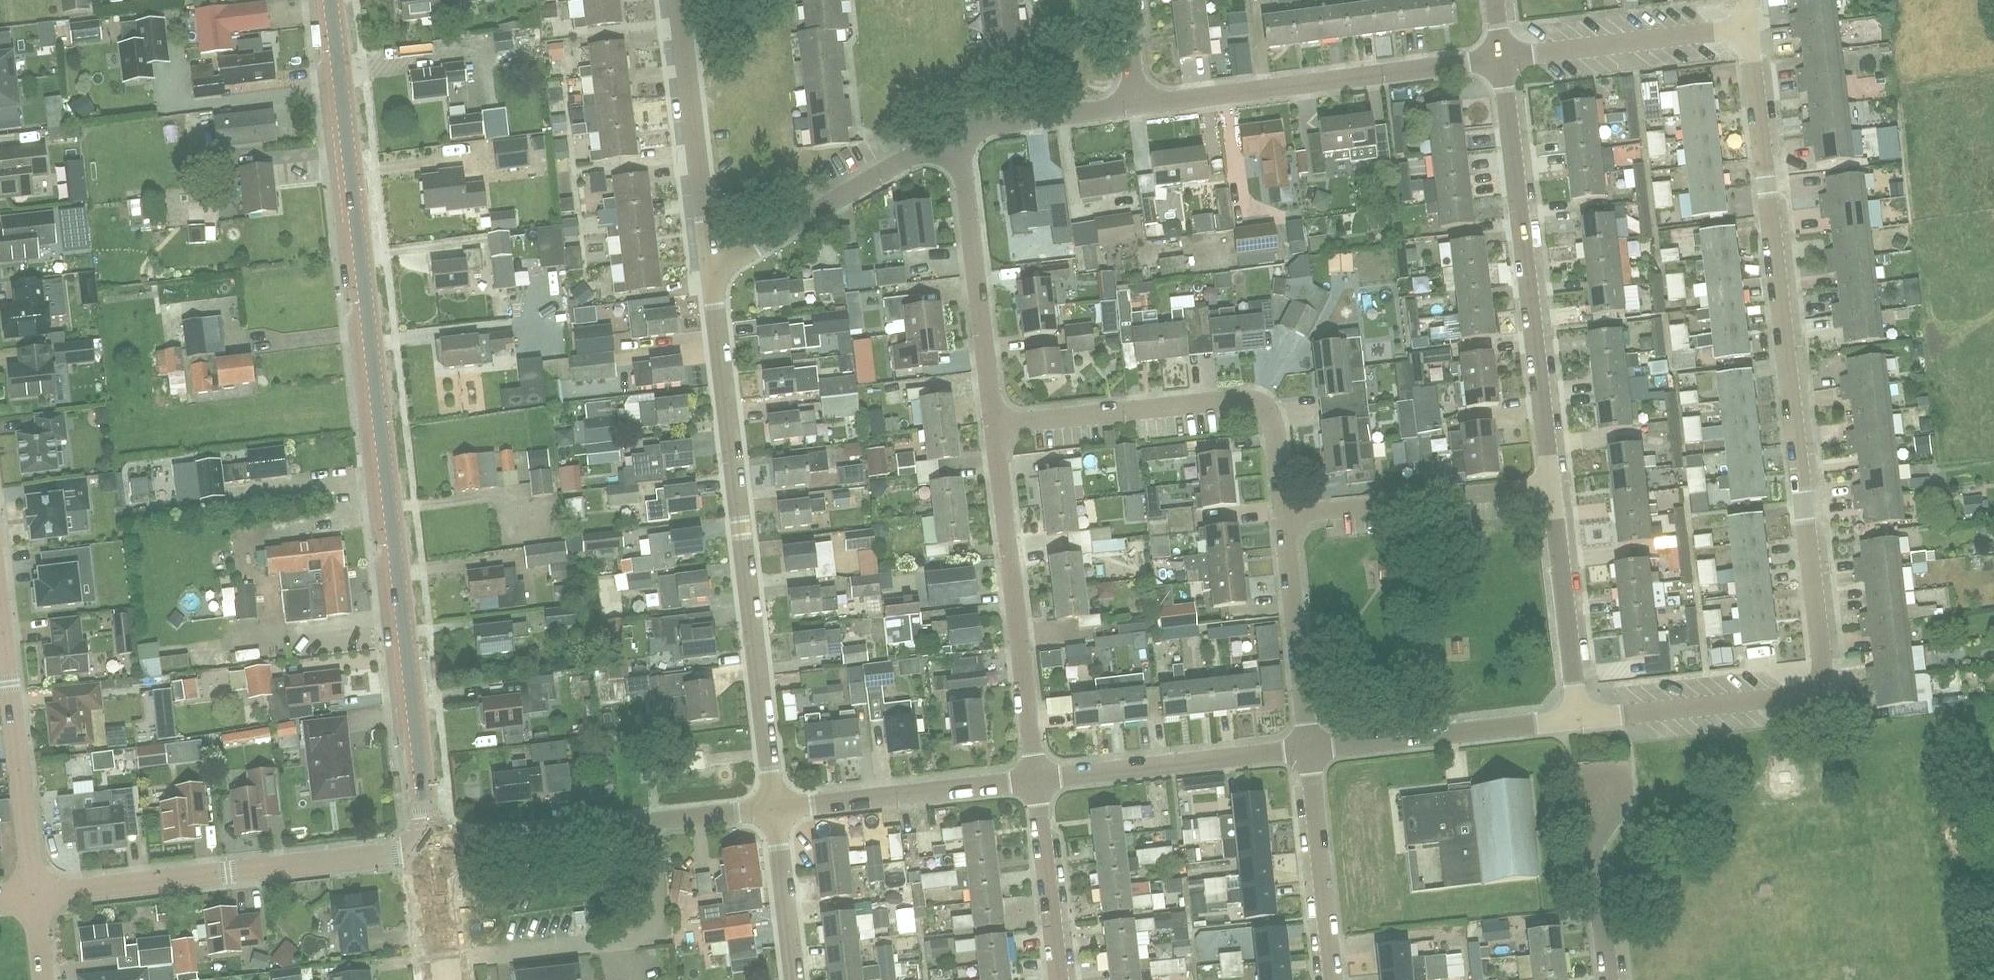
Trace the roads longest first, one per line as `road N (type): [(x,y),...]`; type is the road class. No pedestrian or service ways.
road 1 (residential): [(1577,720),(1815,697),(1825,685),(1746,24)]
road 2 (tertiary): [(430,846),(380,410),(363,338),(336,0)]
road 3 (residential): [(775,809),(713,274)]
road 4 (residential): [(1550,490),(1499,59)]
road 5 (residential): [(31,892),(430,846)]
road 6 (residential): [(1288,516),(1278,429),(1254,399),(1000,431)]
road 7 (residential): [(1140,100),(1499,59)]
road 8 (residential): [(1037,782),(1000,431)]
road 9 (residential): [(444,961),(644,937),(662,919),(651,823)]
road 10 (residential): [(1000,431),(968,131)]
road 11 (residential): [(713,274),(968,131)]
road 12 (unclassified): [(1037,782),(1313,751)]
road 13 (residential): [(713,274),(678,0)]
road 14 (unclassified): [(1313,751),(1577,720)]
road 15 (unclassified): [(775,809),(1037,782)]
road 16 (residential): [(2,640),(31,892)]
road 17 (residential): [(1499,59),(1746,24)]
road 18 (residential): [(1313,751),(1288,516)]
road 19 (residential): [(1577,720),(1550,490)]
road 20 (residential): [(1335,979),(1313,751)]
road 21 (unclassified): [(430,846),(651,823)]
road 22 (residential): [(1059,979),(1037,782)]
road 23 (residential): [(1612,979),(1597,850),(1604,796)]
road 24 (residential): [(968,131),(1140,100)]
road 25 (residential): [(796,979),(775,809)]
road 26 (unclassified): [(651,823),(775,809)]

